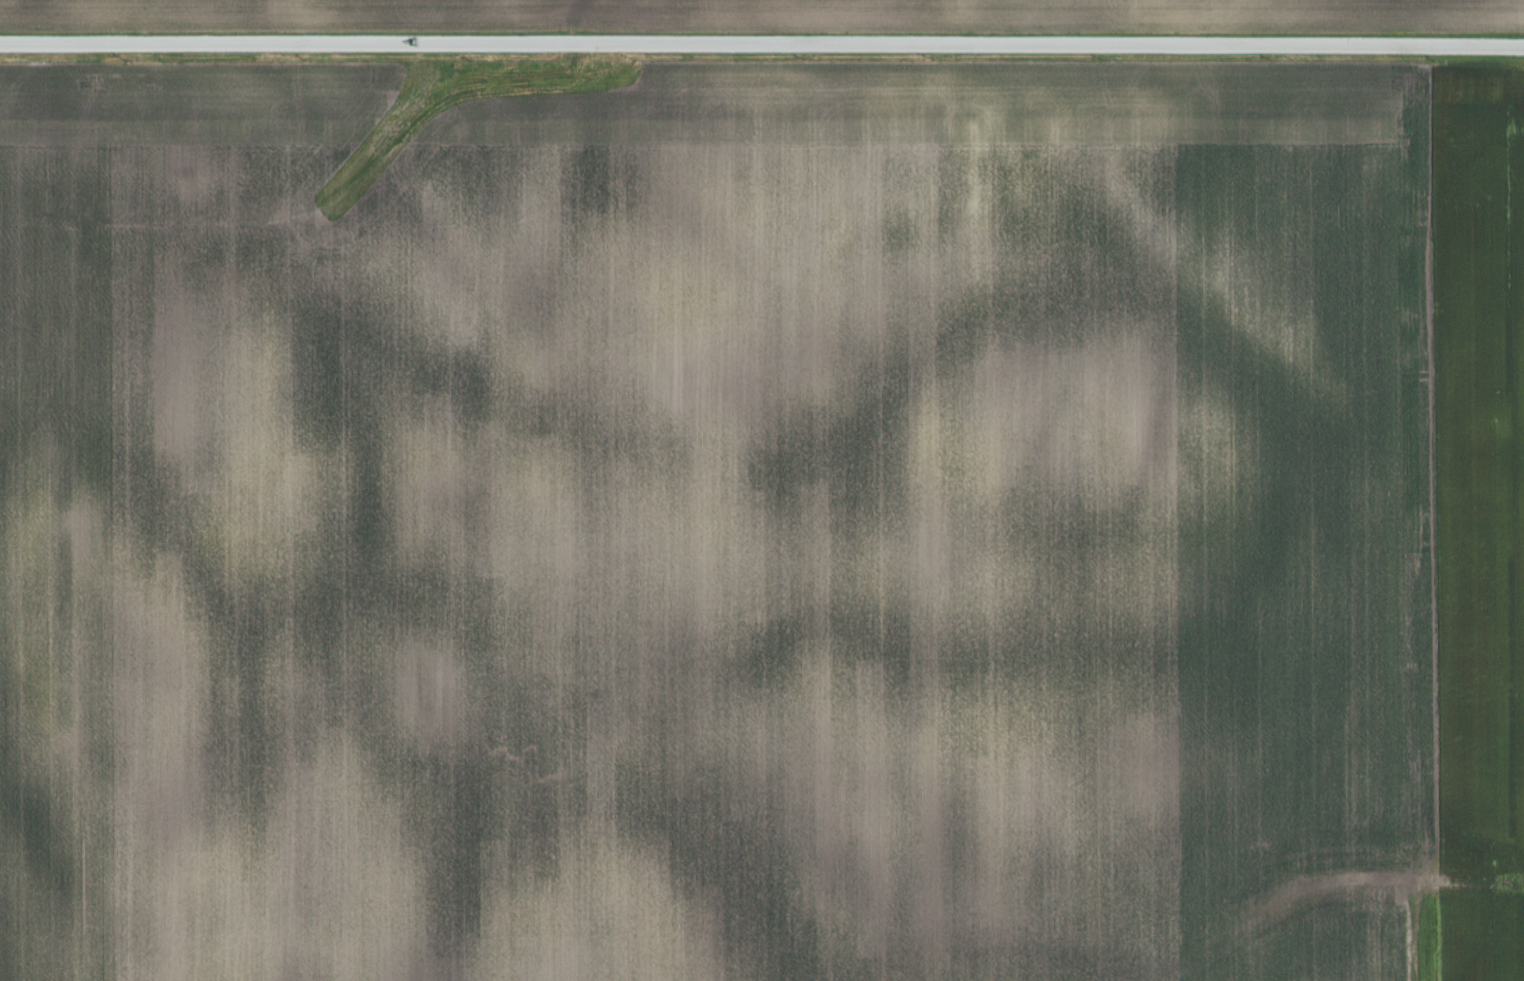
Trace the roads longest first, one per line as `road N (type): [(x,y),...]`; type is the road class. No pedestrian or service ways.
road 1 (residential): [(0,46),(1523,48)]

